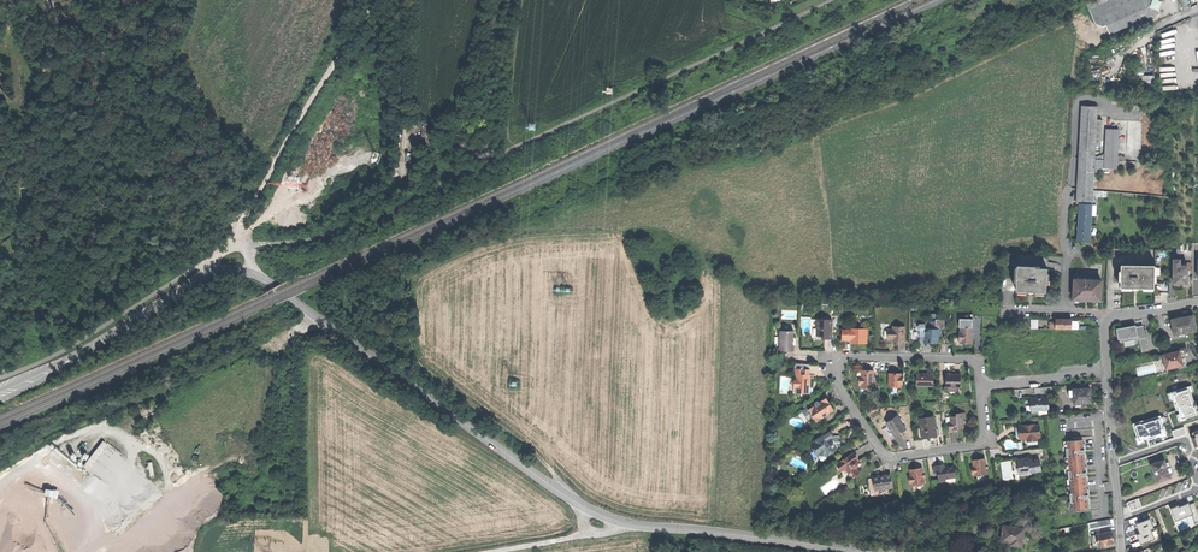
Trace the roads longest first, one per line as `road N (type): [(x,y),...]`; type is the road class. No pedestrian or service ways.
road 1 (secondary): [(89,349),(205,276),(251,273),(594,512),(628,524),(868,551)]
road 2 (track): [(568,497),(536,455),(415,359),(408,283),(418,271),(506,234),(652,231),(764,309)]
road 3 (residential): [(981,386),(968,360),(851,357),(841,367),(842,390),(885,455),(979,446),(986,437)]
road 4 (track): [(244,247),(245,213),(376,0)]
road 5 (residential): [(1107,369),(1105,325),(1116,316),(1197,302)]
road 6 (track): [(498,551),(628,524)]
road 7 (residential): [(1107,369),(981,386)]

